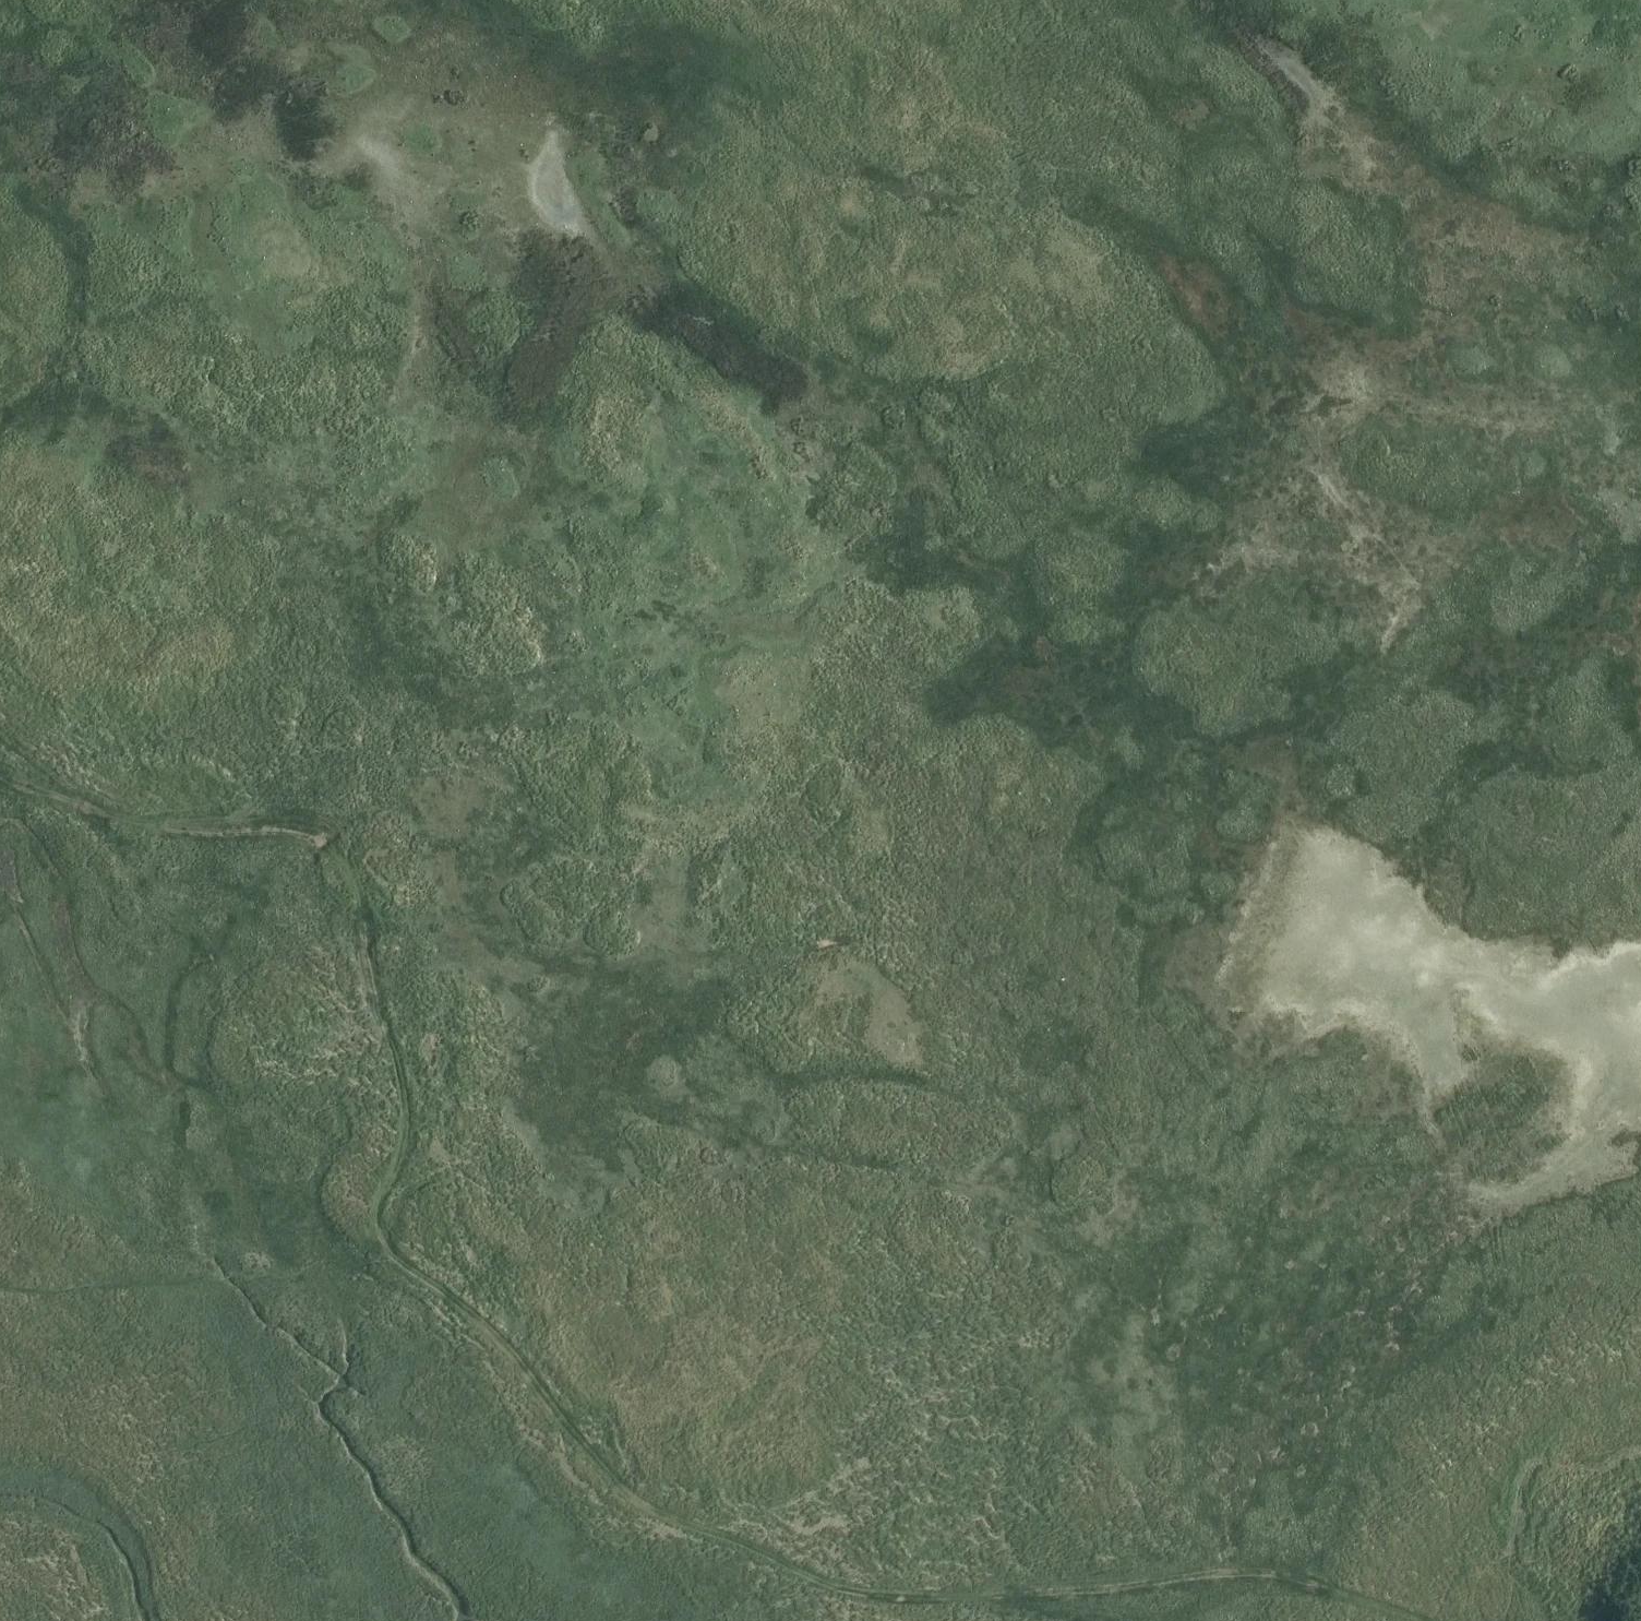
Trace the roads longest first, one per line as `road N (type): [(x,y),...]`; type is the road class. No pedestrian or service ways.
road 1 (track): [(398,1260),(500,1343),(629,1500),(841,1591),(1026,1594),(1265,1574),(1414,1620)]
road 2 (track): [(398,1260),(381,1244),(374,1223),(399,1174),(404,1113),(366,901),(343,847),(271,830),(191,831),(0,771)]

